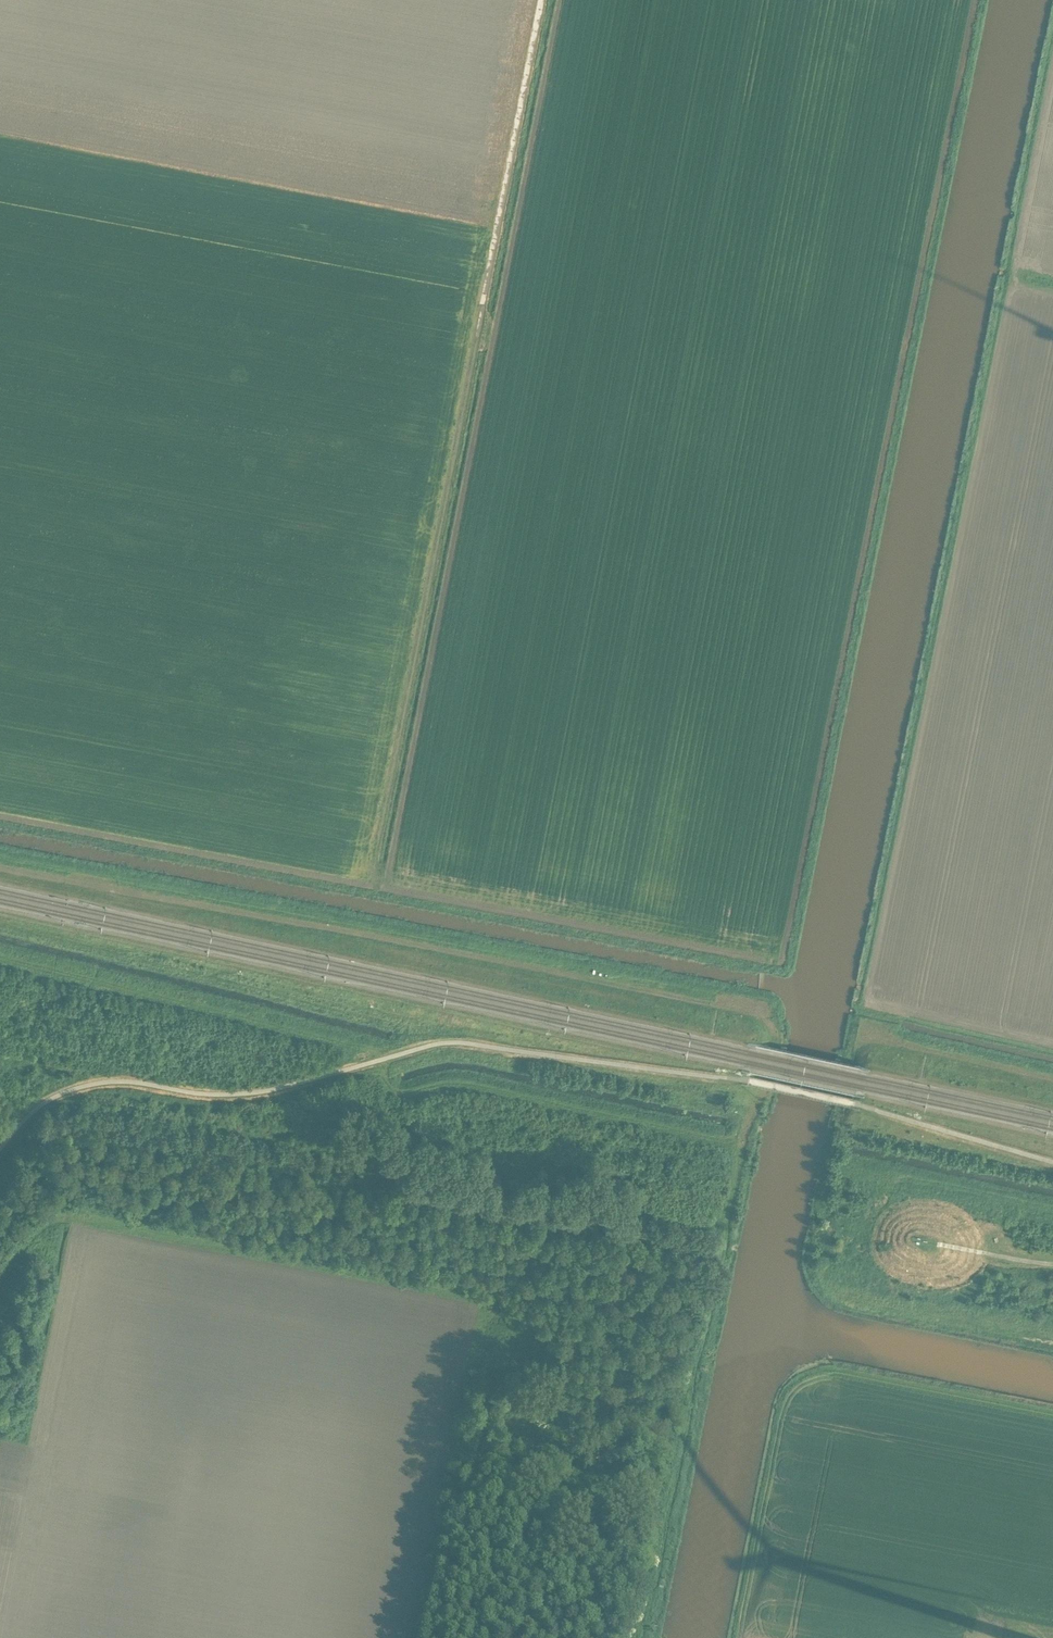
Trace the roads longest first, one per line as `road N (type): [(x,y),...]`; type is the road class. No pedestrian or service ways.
road 1 (track): [(543,0),(482,304)]
road 2 (track): [(1052,1080),(862,1036),(864,1022),(886,1026)]

